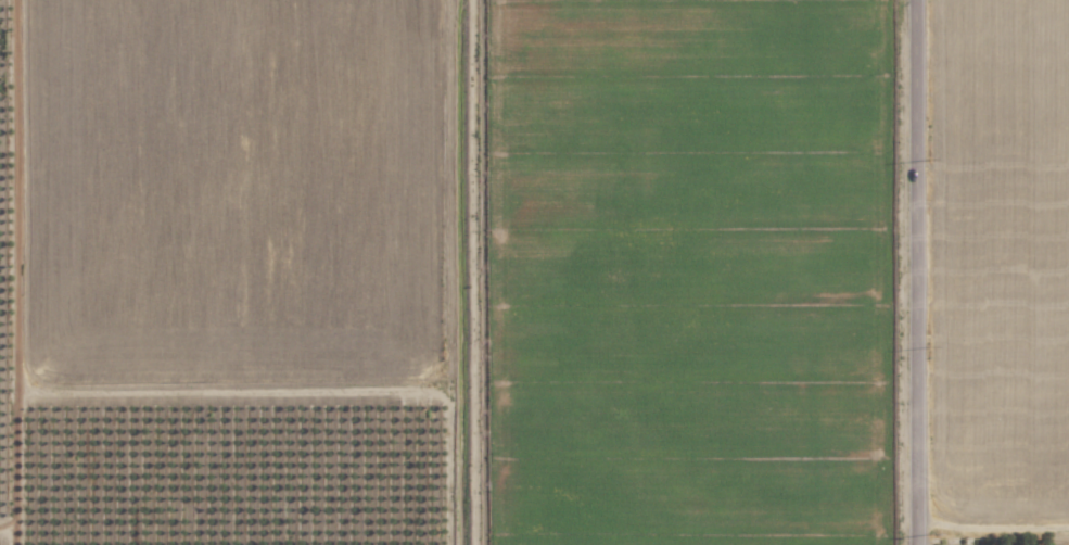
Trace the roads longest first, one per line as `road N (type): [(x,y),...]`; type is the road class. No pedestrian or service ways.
road 1 (residential): [(918,544),(917,0)]

